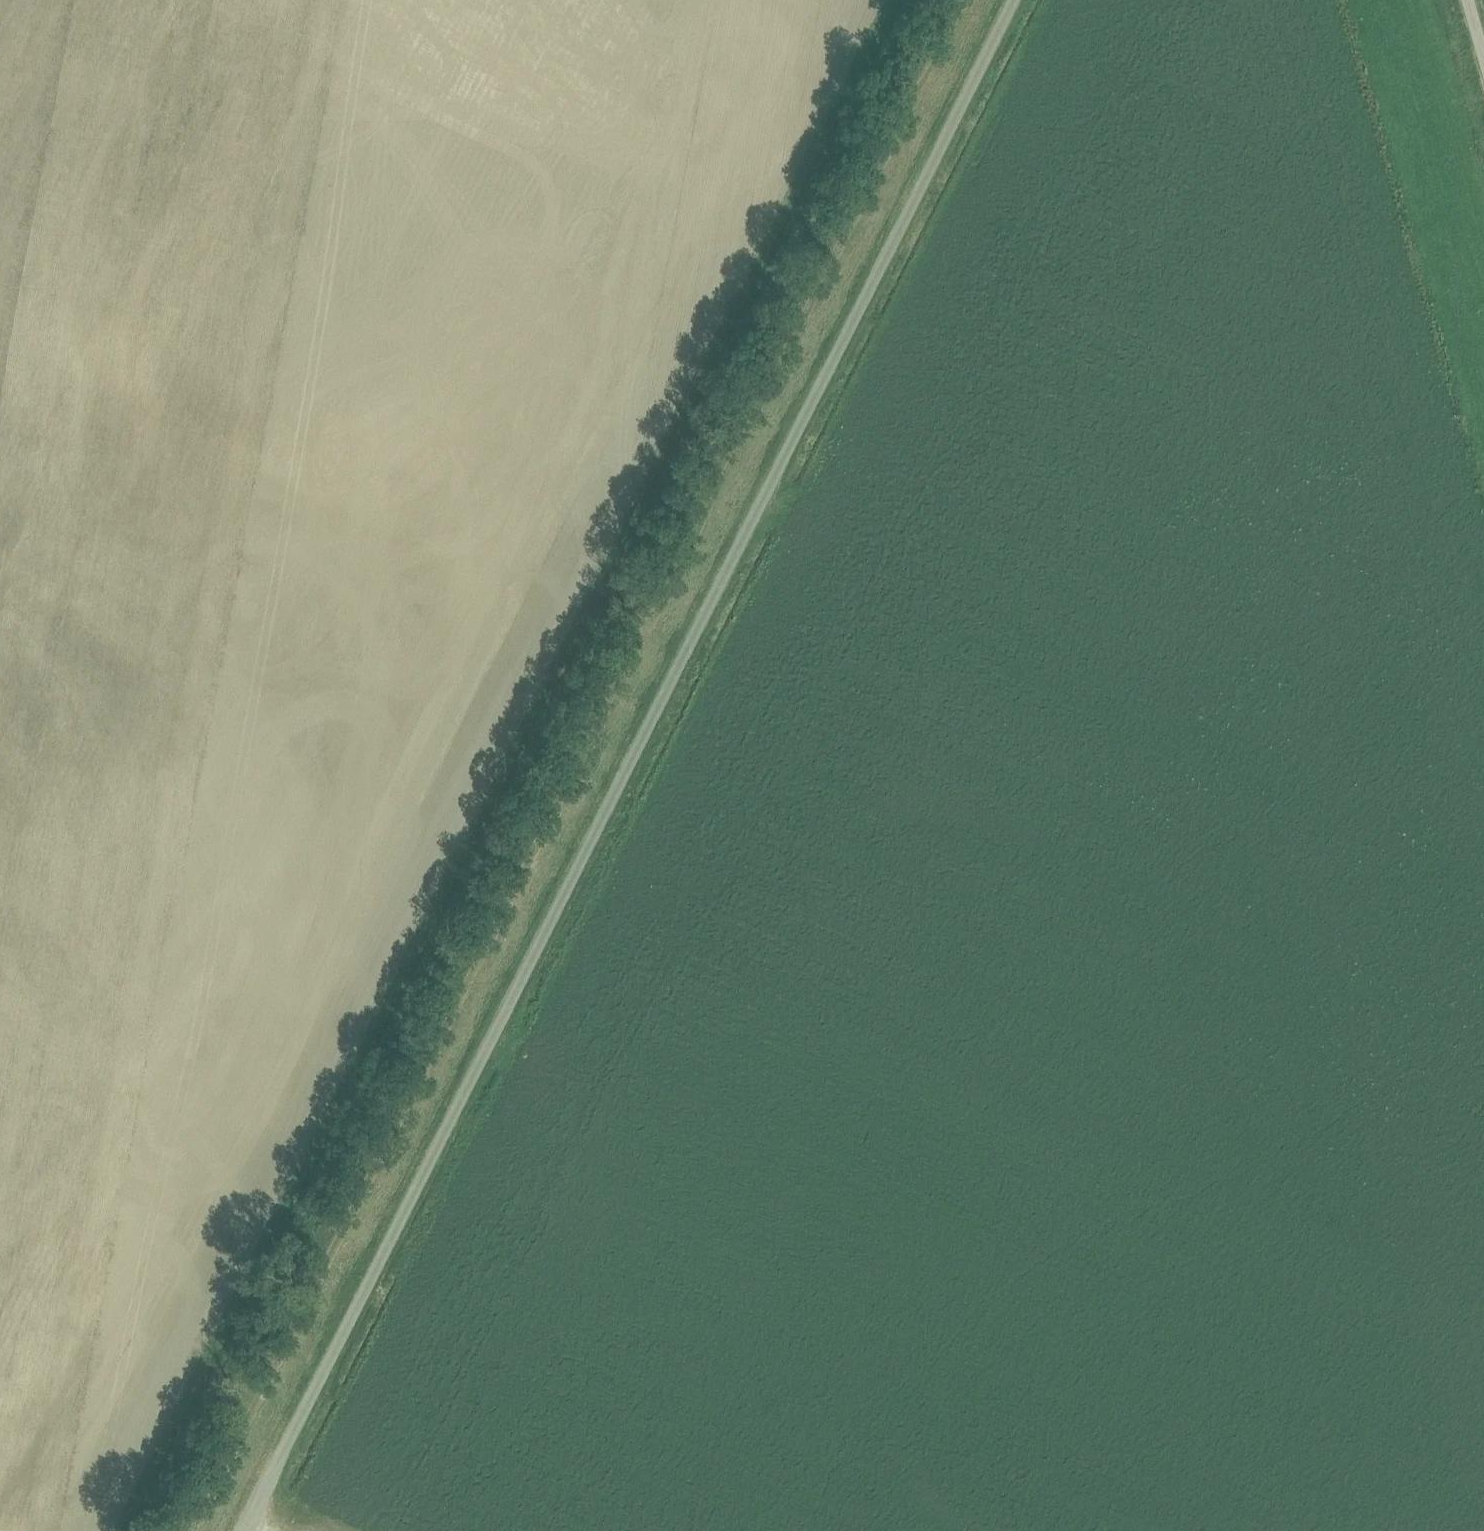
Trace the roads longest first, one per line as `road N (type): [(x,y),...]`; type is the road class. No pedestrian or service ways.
road 1 (unclassified): [(1018,0),(253,1530)]

